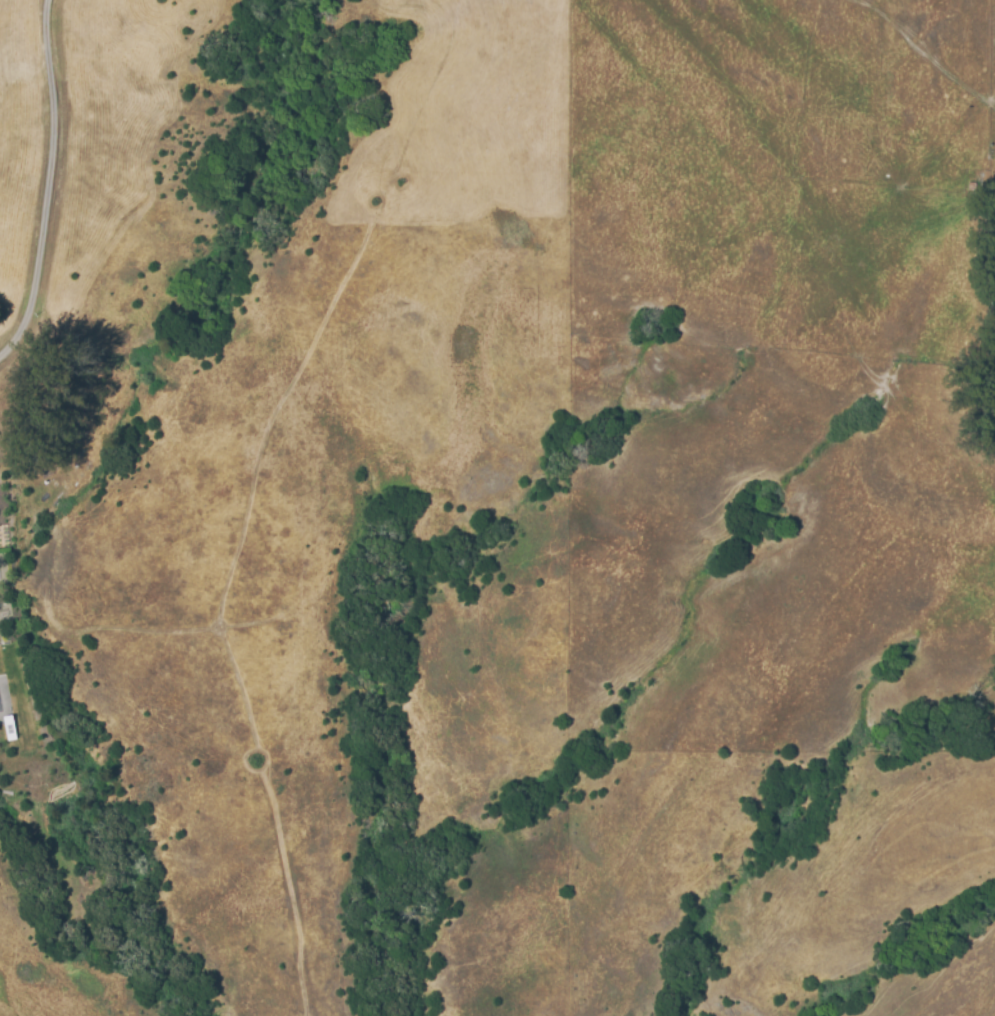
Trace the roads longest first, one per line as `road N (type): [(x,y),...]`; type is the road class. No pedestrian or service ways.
road 1 (track): [(61,0),(58,277),(49,306),(0,353)]

